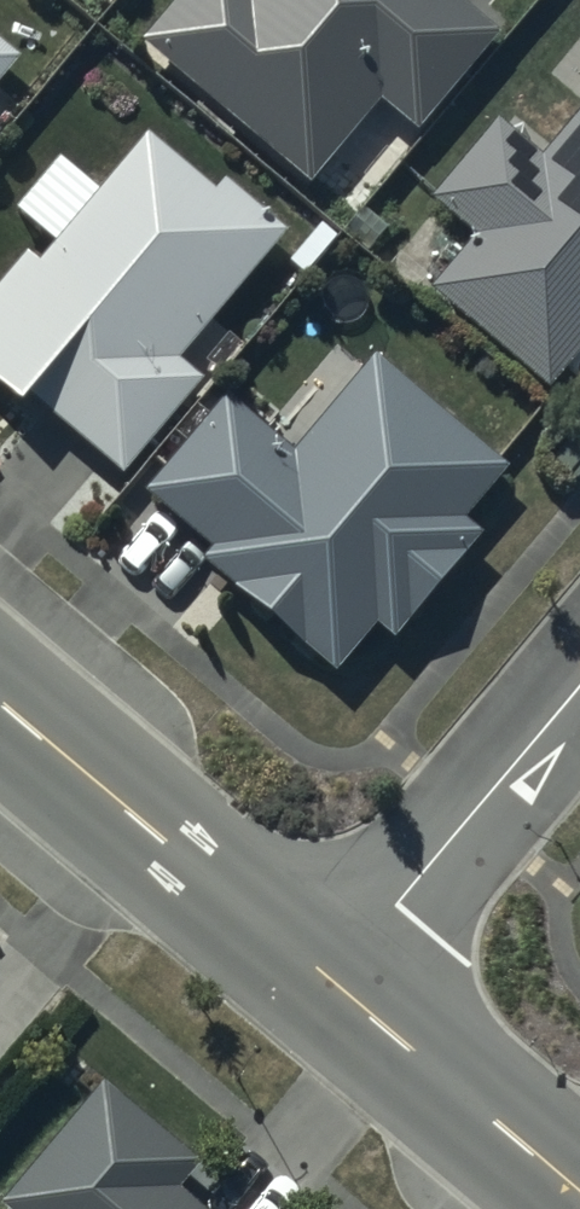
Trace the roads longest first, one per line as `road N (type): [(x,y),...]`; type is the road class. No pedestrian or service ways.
road 1 (unclassified): [(0,703),(328,981)]
road 2 (residential): [(579,687),(328,981)]
road 3 (unclassified): [(328,981),(579,1195)]

